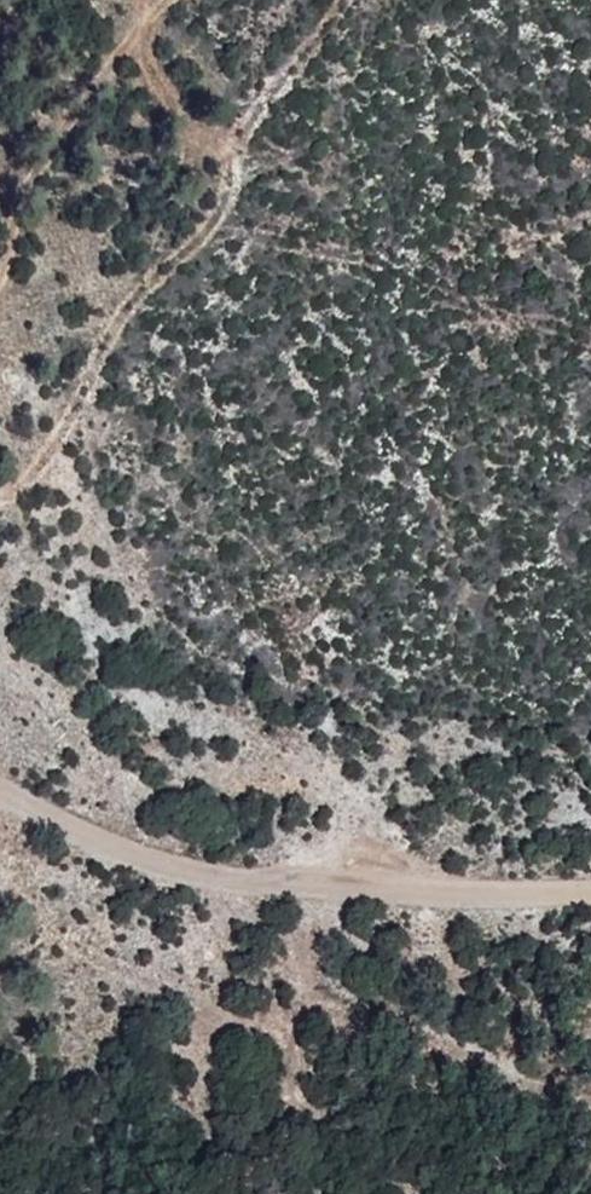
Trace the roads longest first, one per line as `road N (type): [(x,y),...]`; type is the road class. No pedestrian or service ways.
road 1 (unclassified): [(0,784),(84,830),(209,876),(368,890),(590,895)]

